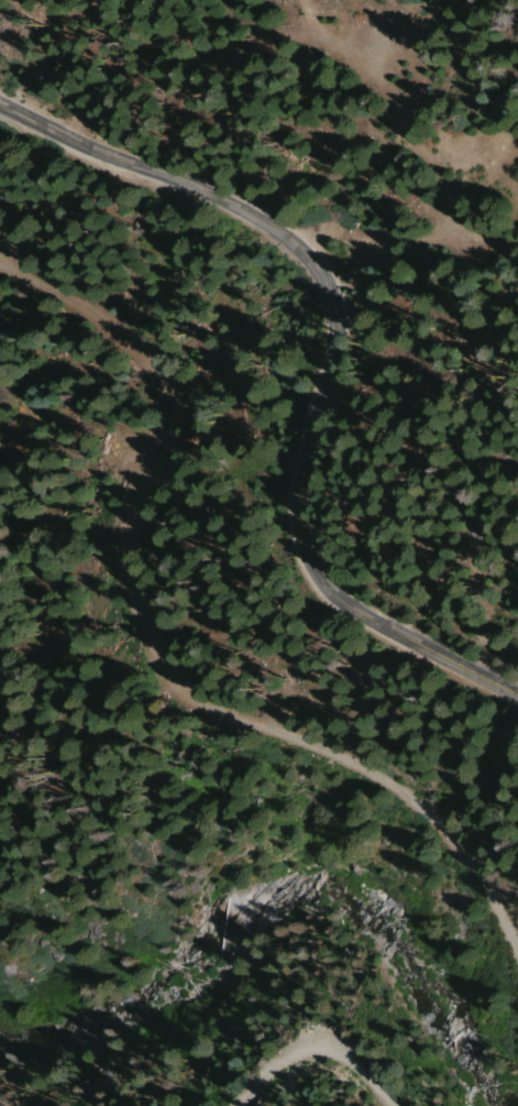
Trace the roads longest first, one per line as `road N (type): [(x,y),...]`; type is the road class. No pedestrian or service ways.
road 1 (track): [(517,948),(463,857),(379,784),(183,699),(148,637),(121,554),(163,448),(166,381),(141,354),(0,266)]
road 2 (tertiary): [(517,703),(393,645),(348,614),(305,548),(301,477),(335,359),(333,317),(309,263),(227,209),(0,113)]
road 3 (track): [(227,209),(249,0)]
road 4 (track): [(227,1105),(321,1051),(407,1105)]

